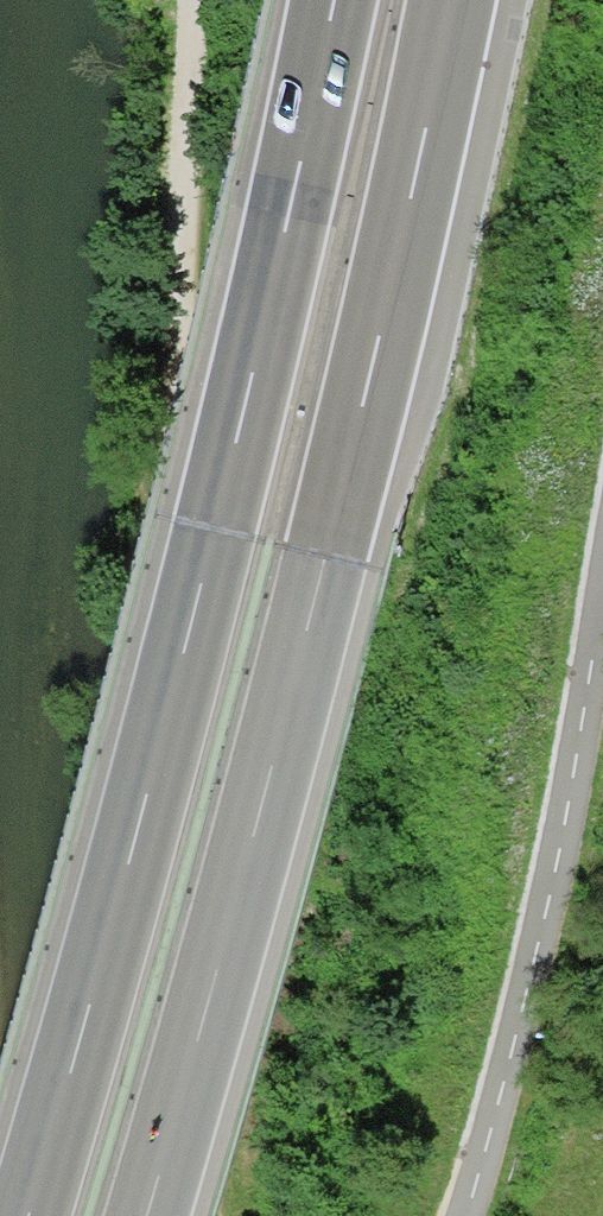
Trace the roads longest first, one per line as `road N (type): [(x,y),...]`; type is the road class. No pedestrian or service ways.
road 1 (motorway): [(338,0),(300,183),(112,937),(25,1215)]
road 2 (motorway): [(148,1215),(322,547),(445,0)]

